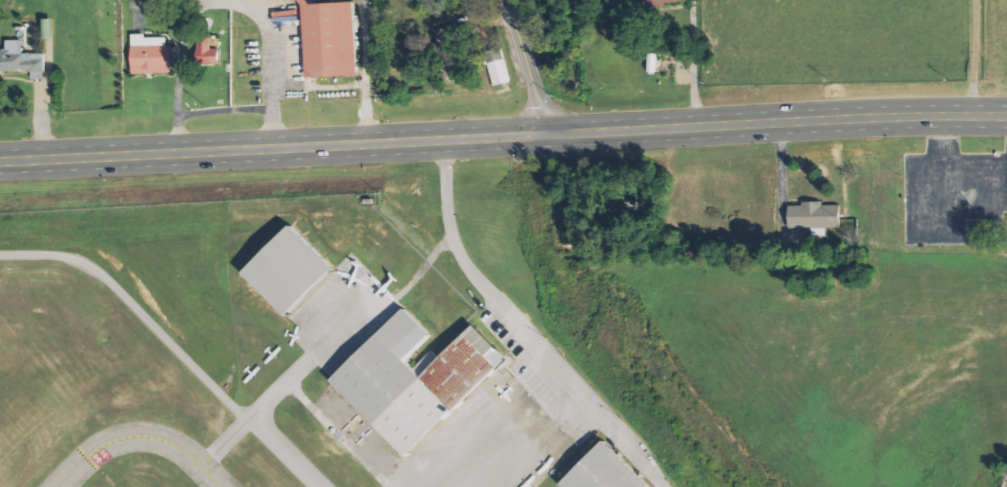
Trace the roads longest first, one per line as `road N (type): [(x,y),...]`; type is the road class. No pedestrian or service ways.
road 1 (primary): [(1006,116),(0,161)]
road 2 (residential): [(668,486),(462,255),(449,216),(443,138)]
road 3 (tertiary): [(553,133),(506,0)]

